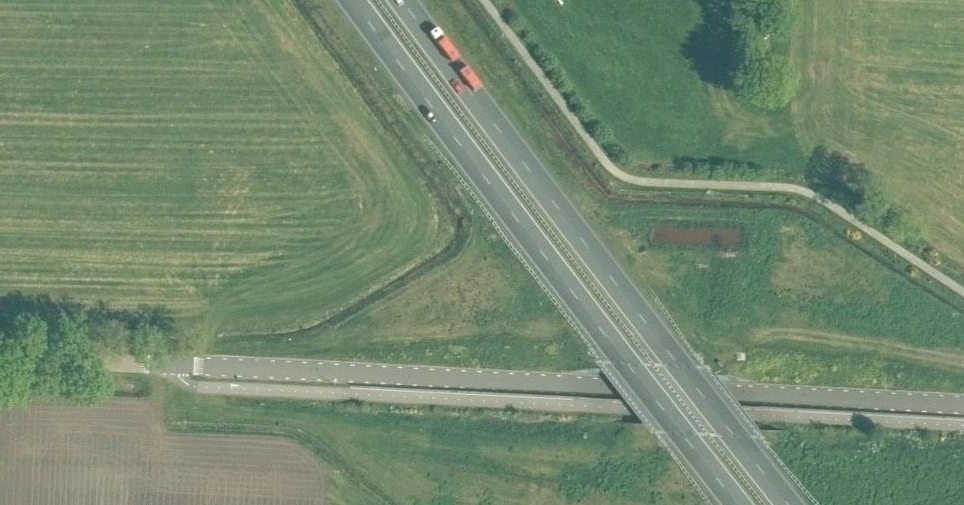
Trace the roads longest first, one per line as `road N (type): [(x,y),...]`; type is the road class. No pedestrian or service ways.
road 1 (tertiary): [(963,407),(183,367)]
road 2 (trunk): [(790,504),(403,0)]
road 3 (trunk): [(354,0),(738,504)]
road 4 (tertiary): [(0,359),(183,367)]

